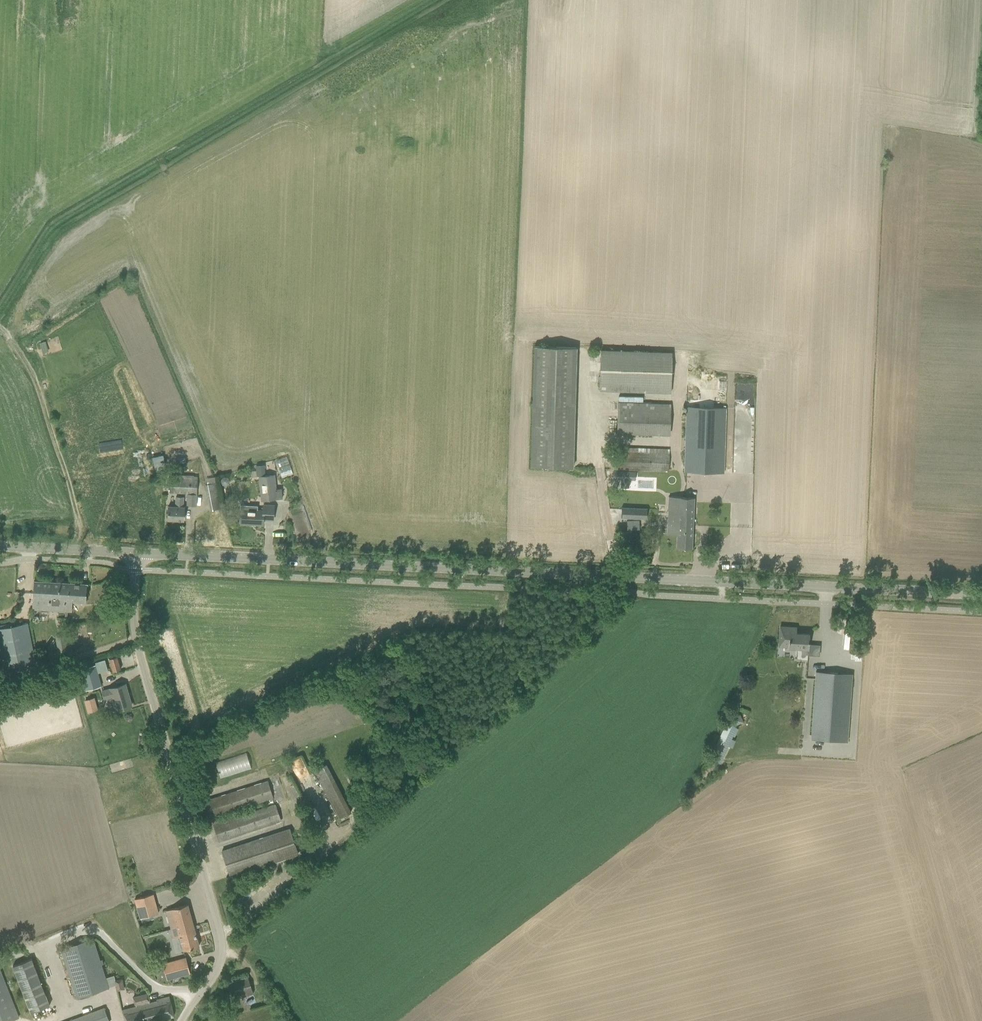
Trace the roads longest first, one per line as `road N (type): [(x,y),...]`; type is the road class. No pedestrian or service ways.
road 1 (tertiary): [(887,590),(137,554)]
road 2 (unclassified): [(181,1020),(222,963),(222,938),(134,632),(137,554)]
road 3 (tertiary): [(137,554),(0,547)]

